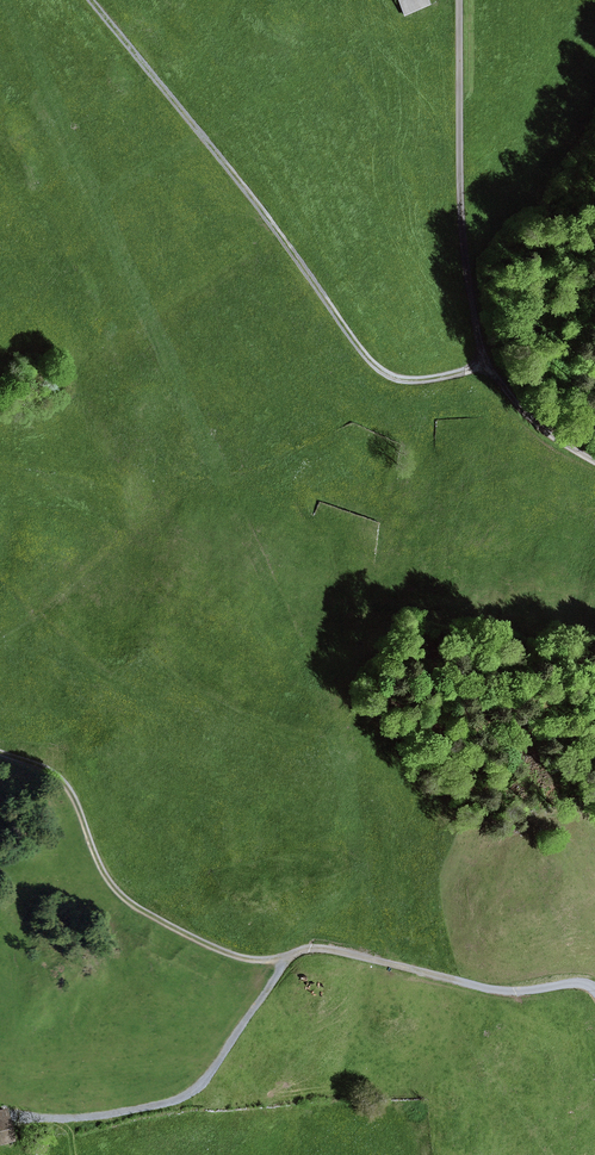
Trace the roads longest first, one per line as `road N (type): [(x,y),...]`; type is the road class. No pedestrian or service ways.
road 1 (track): [(94,0),(380,369),(421,380),(486,363)]
road 2 (track): [(0,752),(60,778),(115,888),(138,907),(230,952),(292,954)]
road 3 (track): [(486,363),(464,236),(459,0)]
road 4 (track): [(292,954),(315,946),(494,987),(583,982),(594,988)]
road 5 (track): [(212,1052),(83,1068),(12,1099)]
road 6 (track): [(594,461),(529,417),(486,363)]
road 7 (track): [(292,954),(212,1052)]

